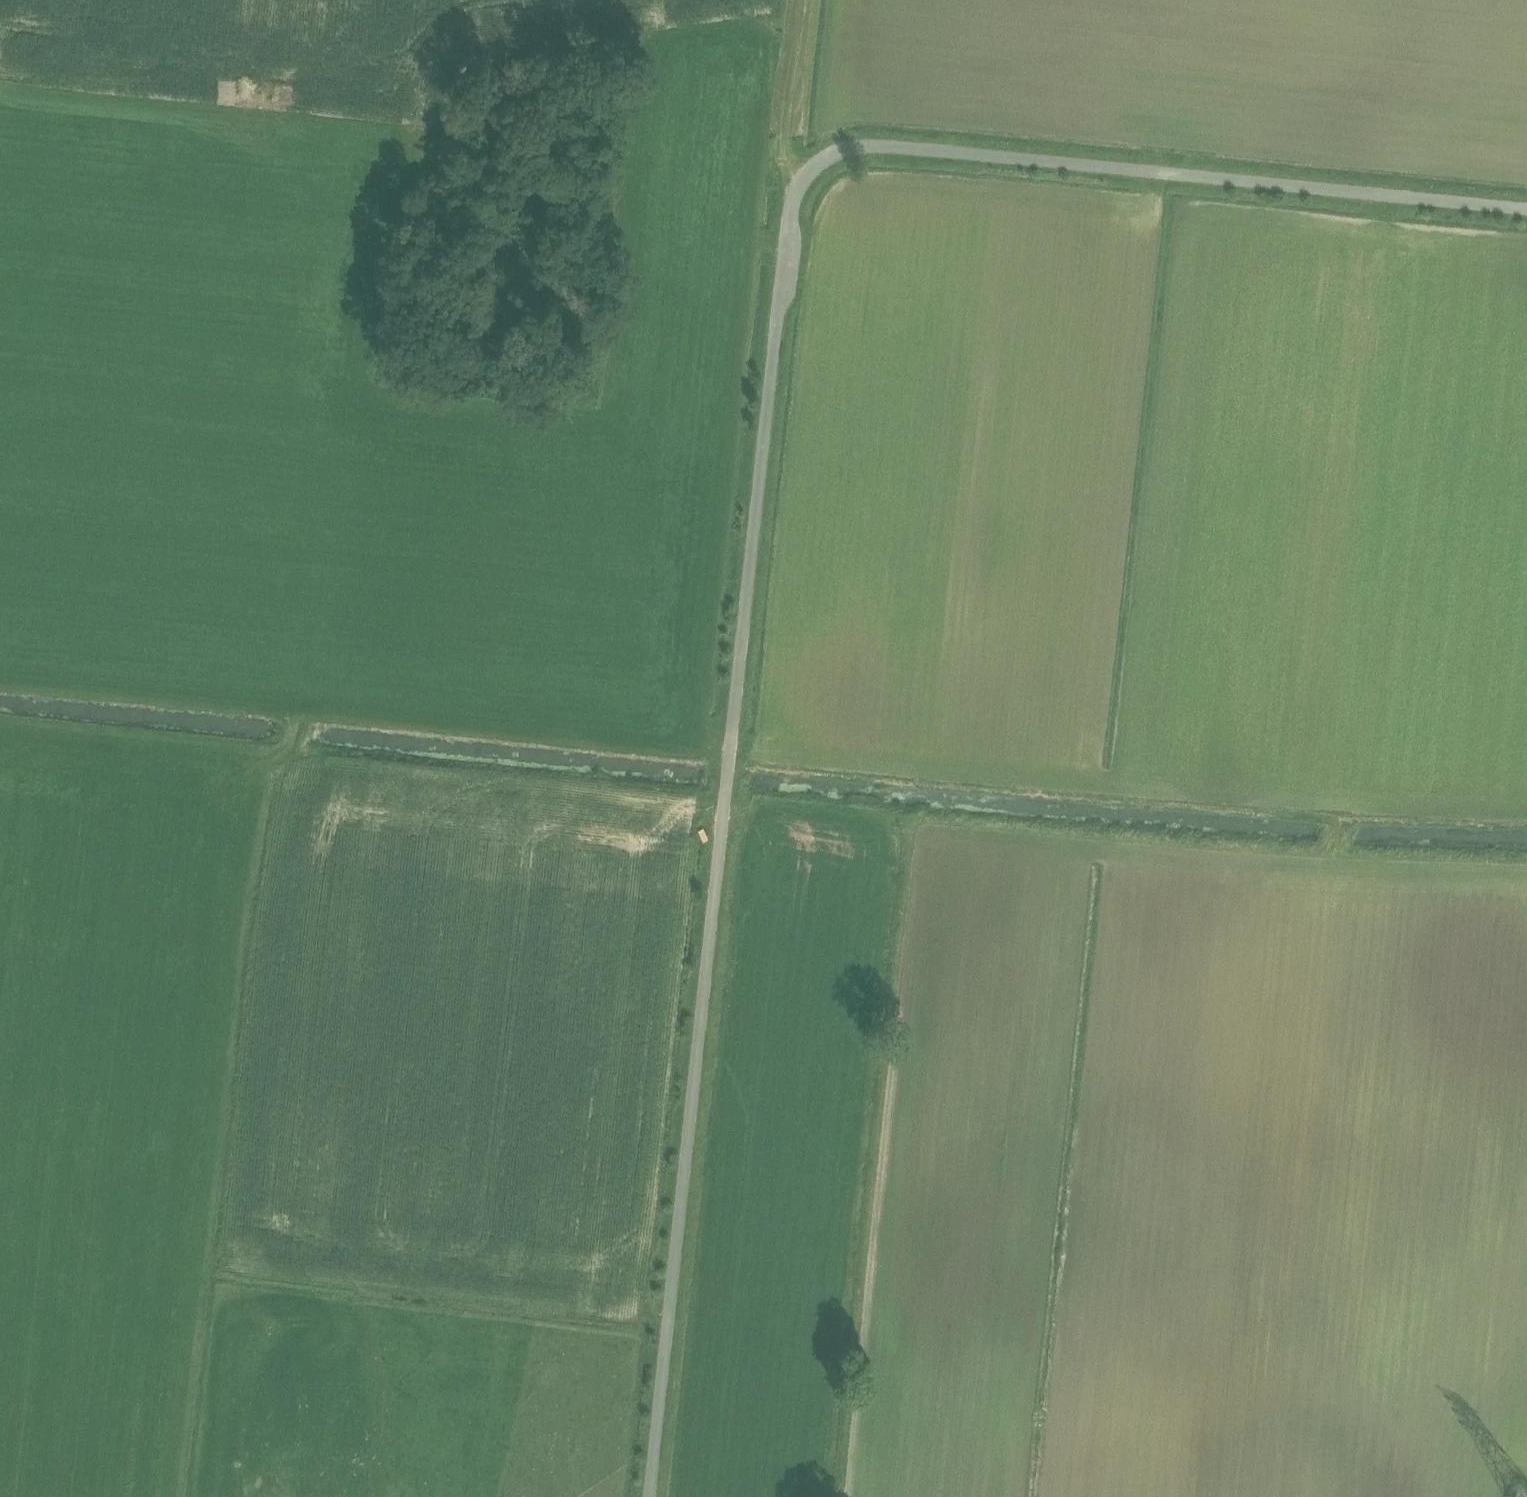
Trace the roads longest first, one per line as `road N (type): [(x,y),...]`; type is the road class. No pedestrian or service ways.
road 1 (unclassified): [(647,1496),(788,213),(802,183),(851,149),(888,146),(1526,211)]

